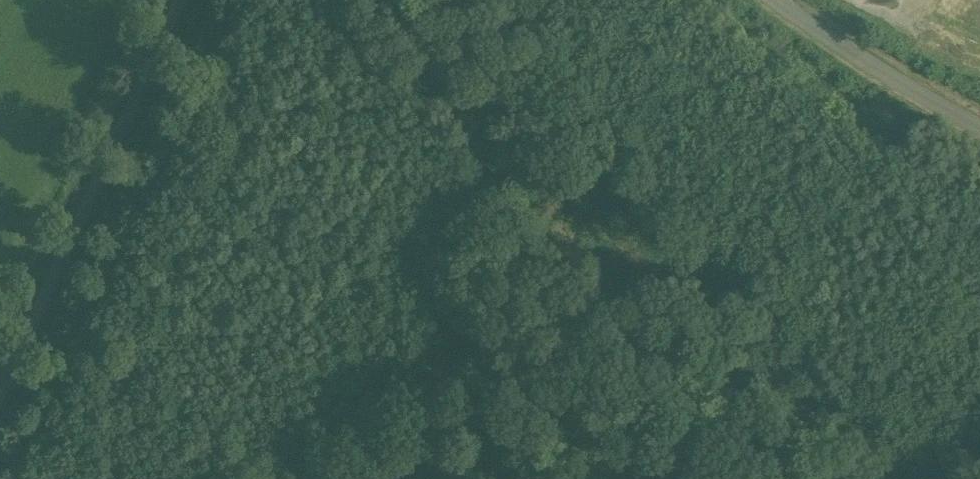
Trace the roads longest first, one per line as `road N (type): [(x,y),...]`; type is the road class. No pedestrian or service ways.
road 1 (unclassified): [(0,418),(185,0)]
road 2 (unclassified): [(780,0),(979,122)]

